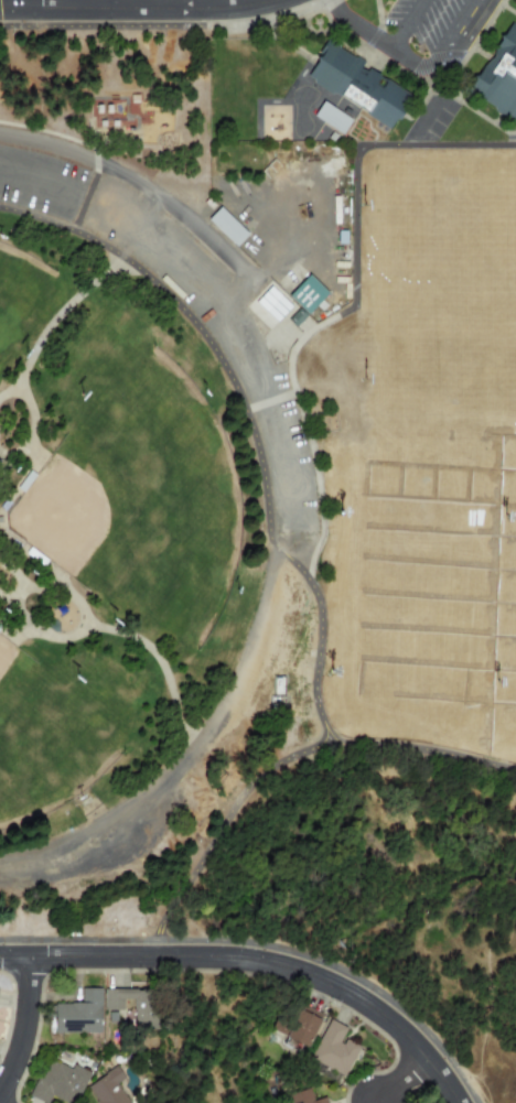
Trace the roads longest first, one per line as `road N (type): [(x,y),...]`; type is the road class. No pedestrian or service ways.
road 1 (tertiary): [(25,956),(206,956),(304,974),(388,1021),(456,1102)]
road 2 (residential): [(14,9),(204,9)]
road 3 (residential): [(0,1088),(21,1036),(25,956)]

